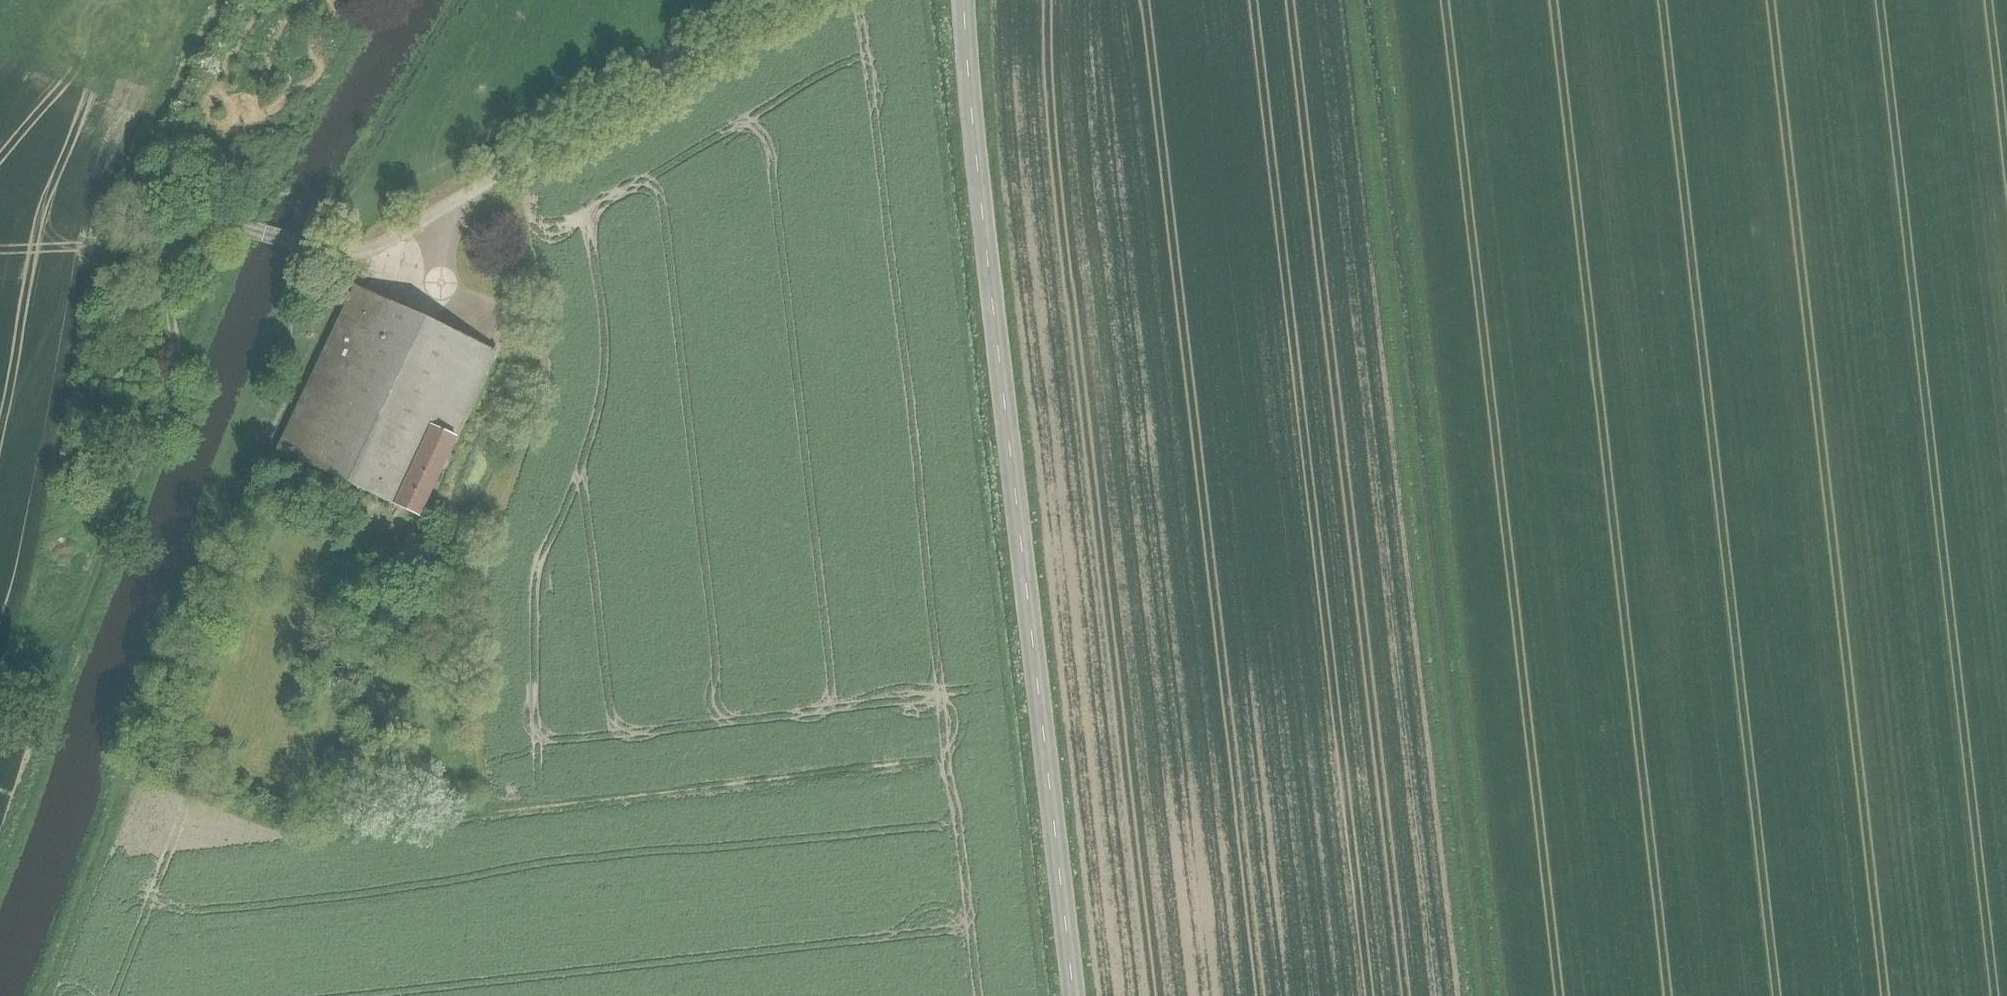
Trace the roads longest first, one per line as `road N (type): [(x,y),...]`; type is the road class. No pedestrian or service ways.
road 1 (tertiary): [(966,0),(983,215),(1075,995)]
road 2 (track): [(190,224),(172,254),(169,366),(44,691)]
road 3 (track): [(103,211),(108,236),(129,245),(190,224),(240,226)]

